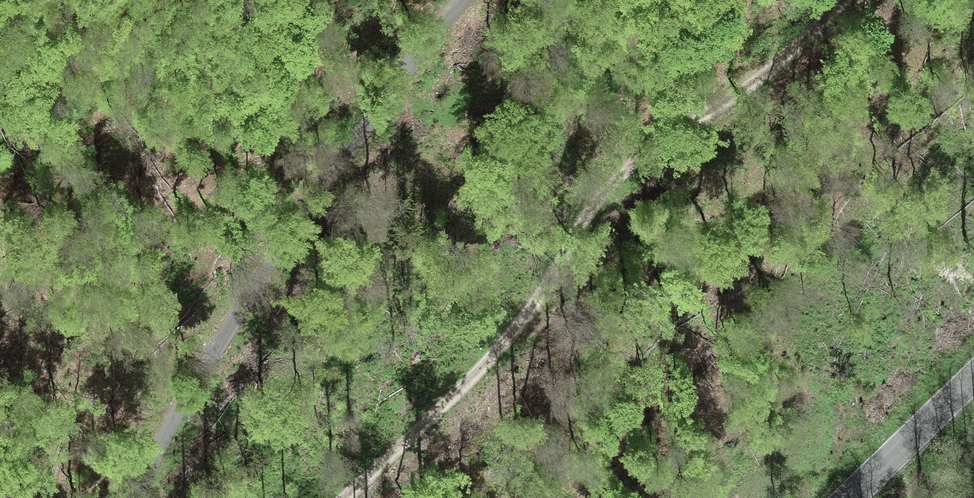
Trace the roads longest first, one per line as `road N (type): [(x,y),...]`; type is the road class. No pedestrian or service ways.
road 1 (track): [(843,0),(734,93),(652,140),(590,205),(533,315),(355,497)]
road 2 (residential): [(463,0),(395,81),(281,245),(200,369),(131,497)]
road 3 (tertiary): [(841,497),(973,369)]

